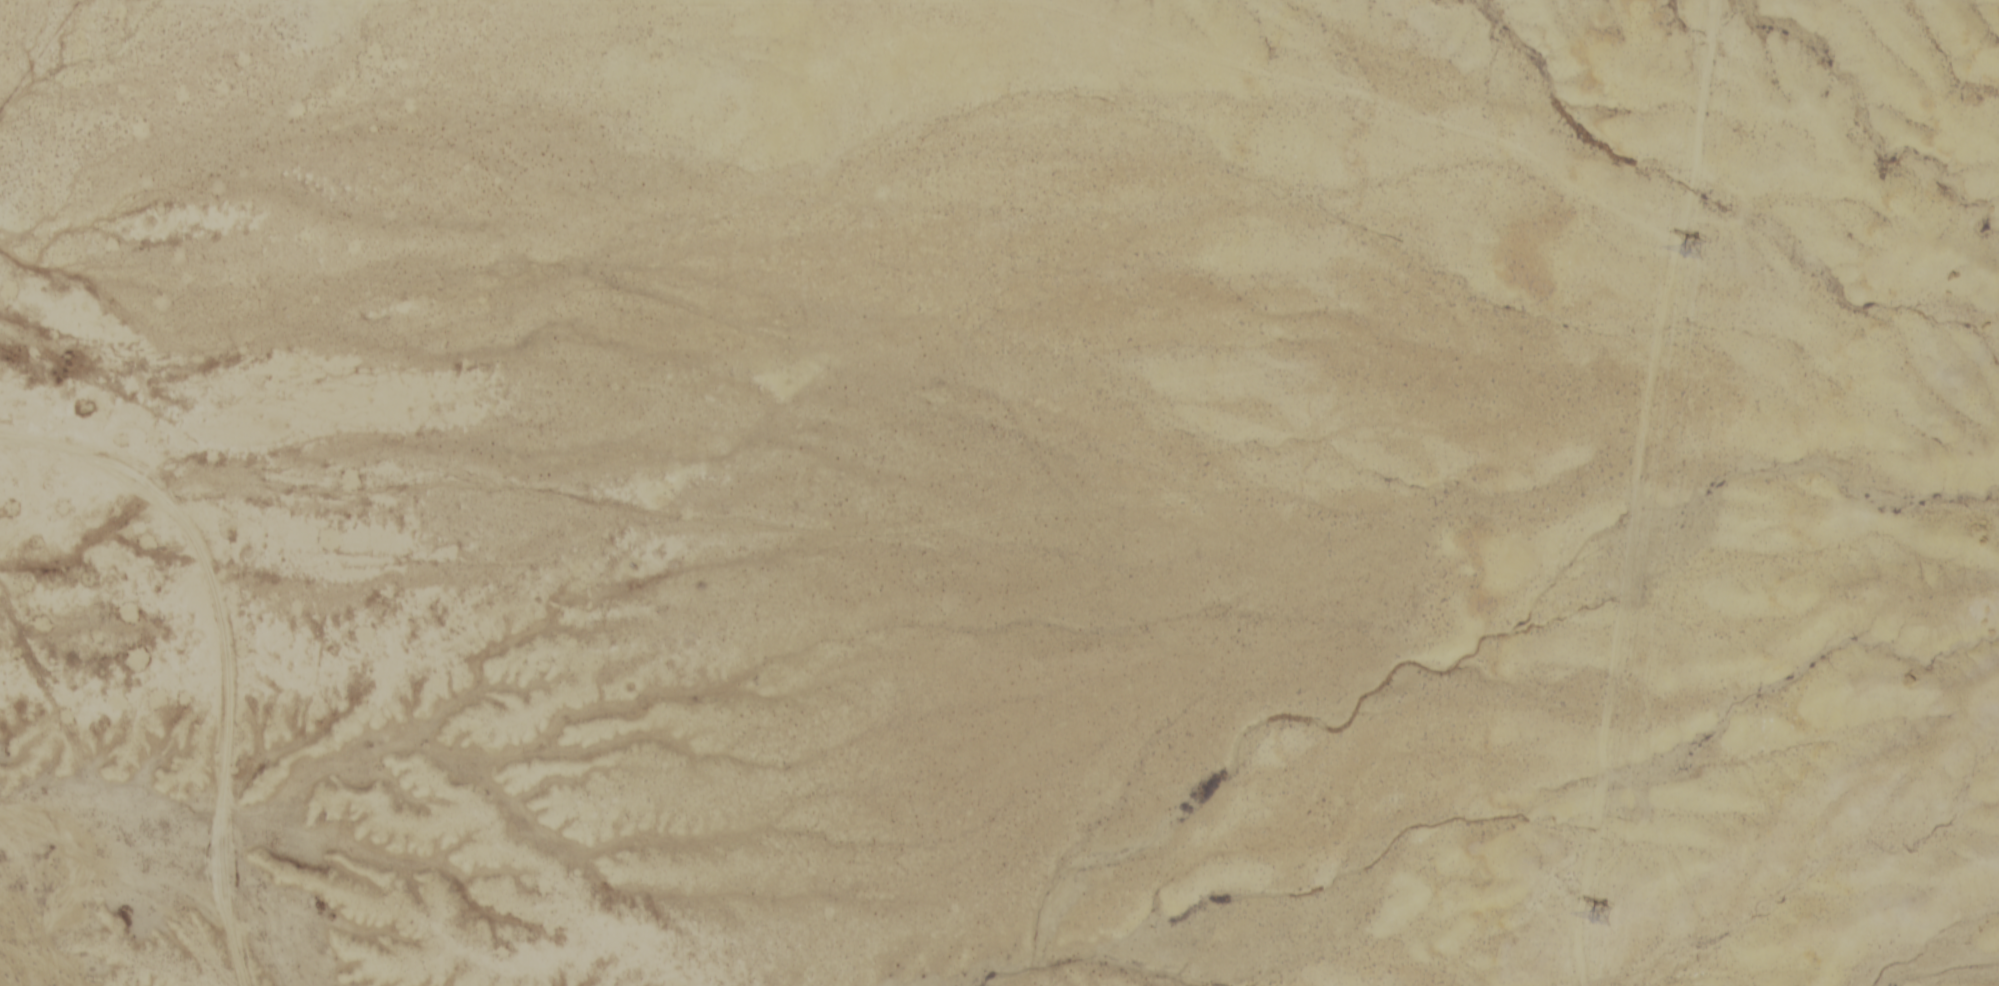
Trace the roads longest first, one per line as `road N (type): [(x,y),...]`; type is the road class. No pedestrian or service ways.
road 1 (residential): [(248,985),(239,965),(225,579),(178,480),(40,434),(0,431)]
road 2 (track): [(225,579),(589,583),(702,524)]

